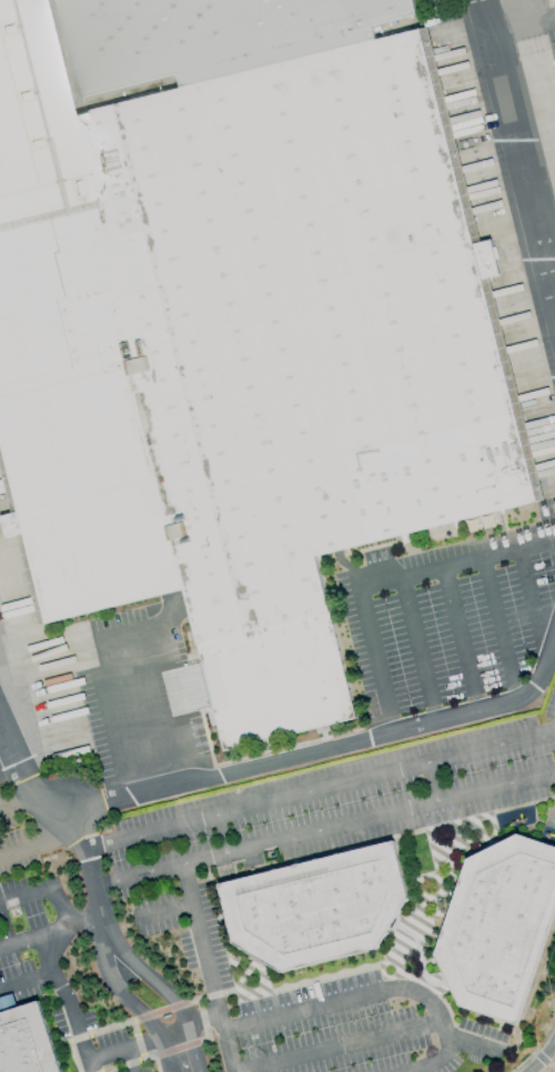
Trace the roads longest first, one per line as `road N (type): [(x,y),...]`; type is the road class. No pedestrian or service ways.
road 1 (residential): [(110,947),(77,810),(509,704),(535,688),(554,626)]
road 2 (residential): [(554,292),(482,0)]

